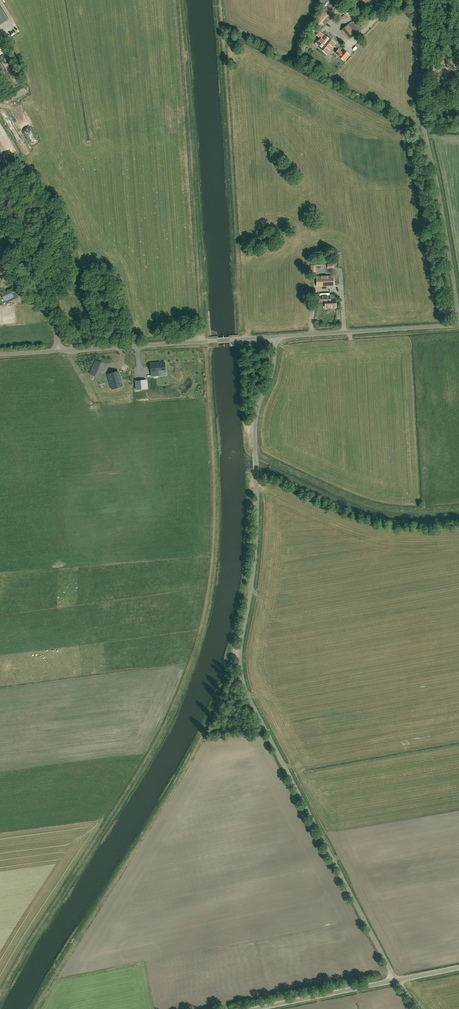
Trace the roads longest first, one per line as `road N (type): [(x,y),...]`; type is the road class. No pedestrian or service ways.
road 1 (unclassified): [(397,980),(239,675),(256,553),(255,417),(275,337)]
road 2 (unclassified): [(458,314),(417,102),(416,2),(357,15)]
road 3 (unclassified): [(60,350),(275,337)]
road 4 (unclassified): [(275,337),(458,324)]
road 5 (unclassified): [(243,1008),(397,980)]
road 6 (unclassified): [(60,350),(0,220)]

